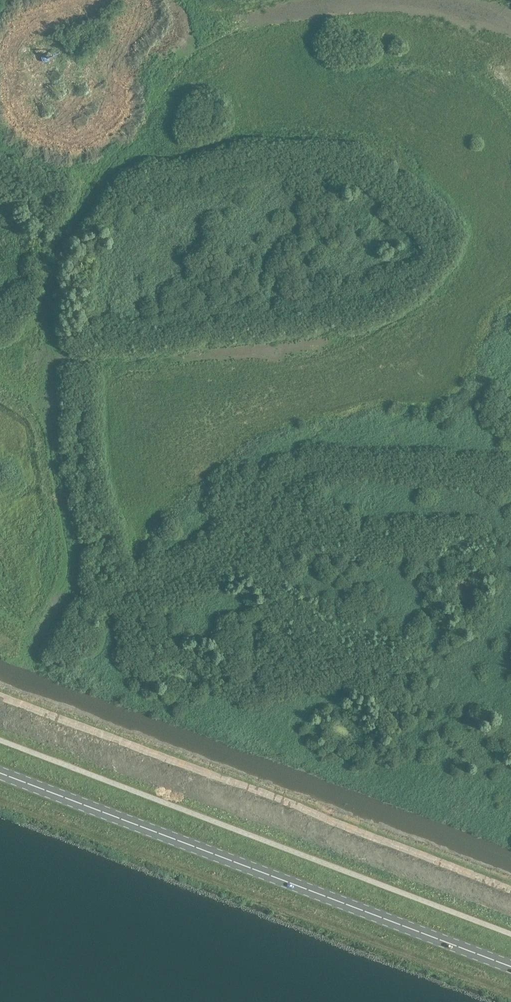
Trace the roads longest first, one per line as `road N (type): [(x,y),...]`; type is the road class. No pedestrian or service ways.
road 1 (secondary): [(510,967),(0,773)]

